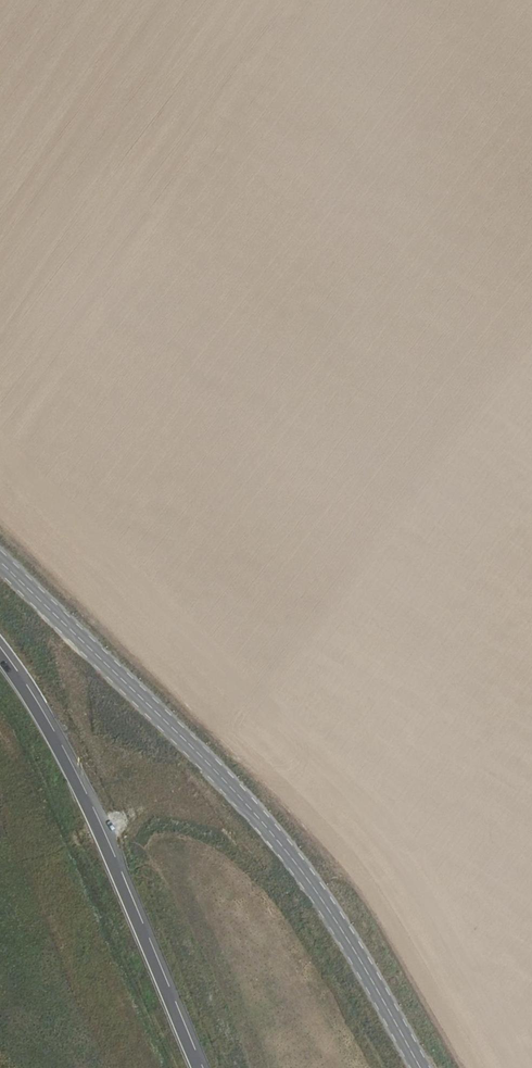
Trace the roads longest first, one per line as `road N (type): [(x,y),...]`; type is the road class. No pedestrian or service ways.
road 1 (tertiary): [(419,1067),(308,881),(255,814),(0,560)]
road 2 (trunk): [(193,1067),(50,732),(0,666)]

